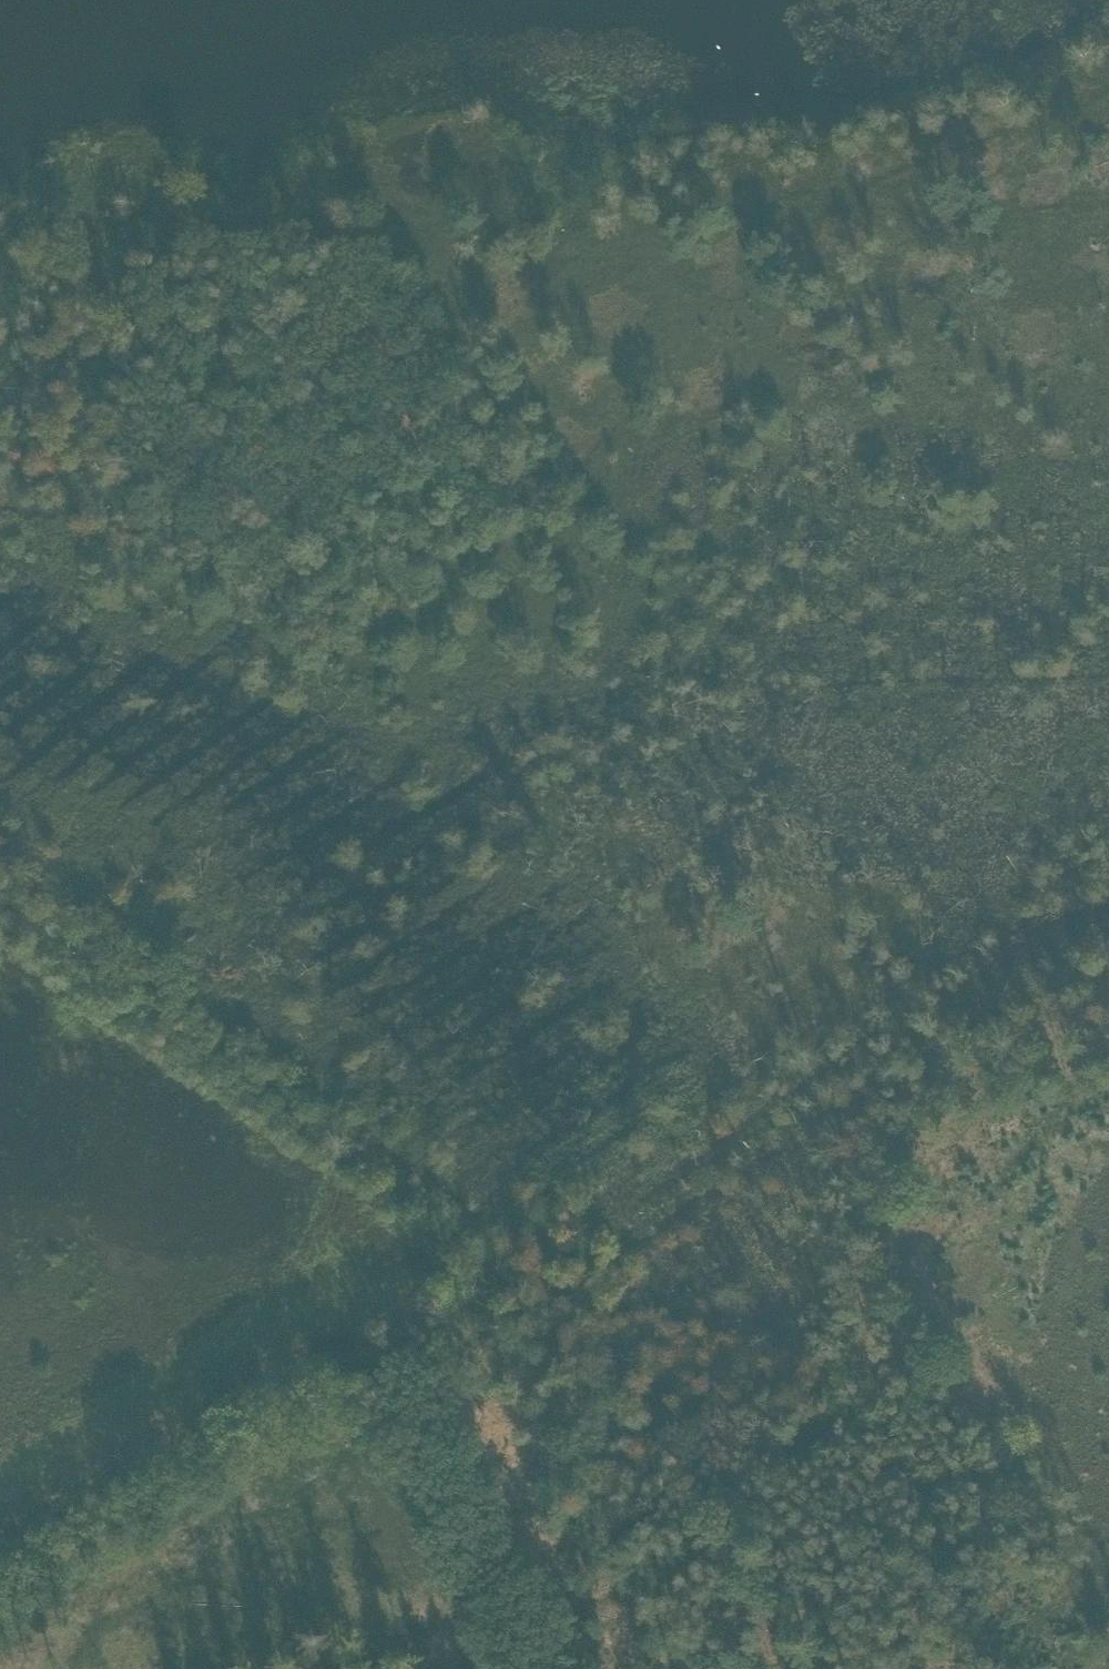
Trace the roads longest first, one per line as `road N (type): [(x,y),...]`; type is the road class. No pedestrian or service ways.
road 1 (track): [(0,1604),(369,1370),(395,1392),(527,1668)]

